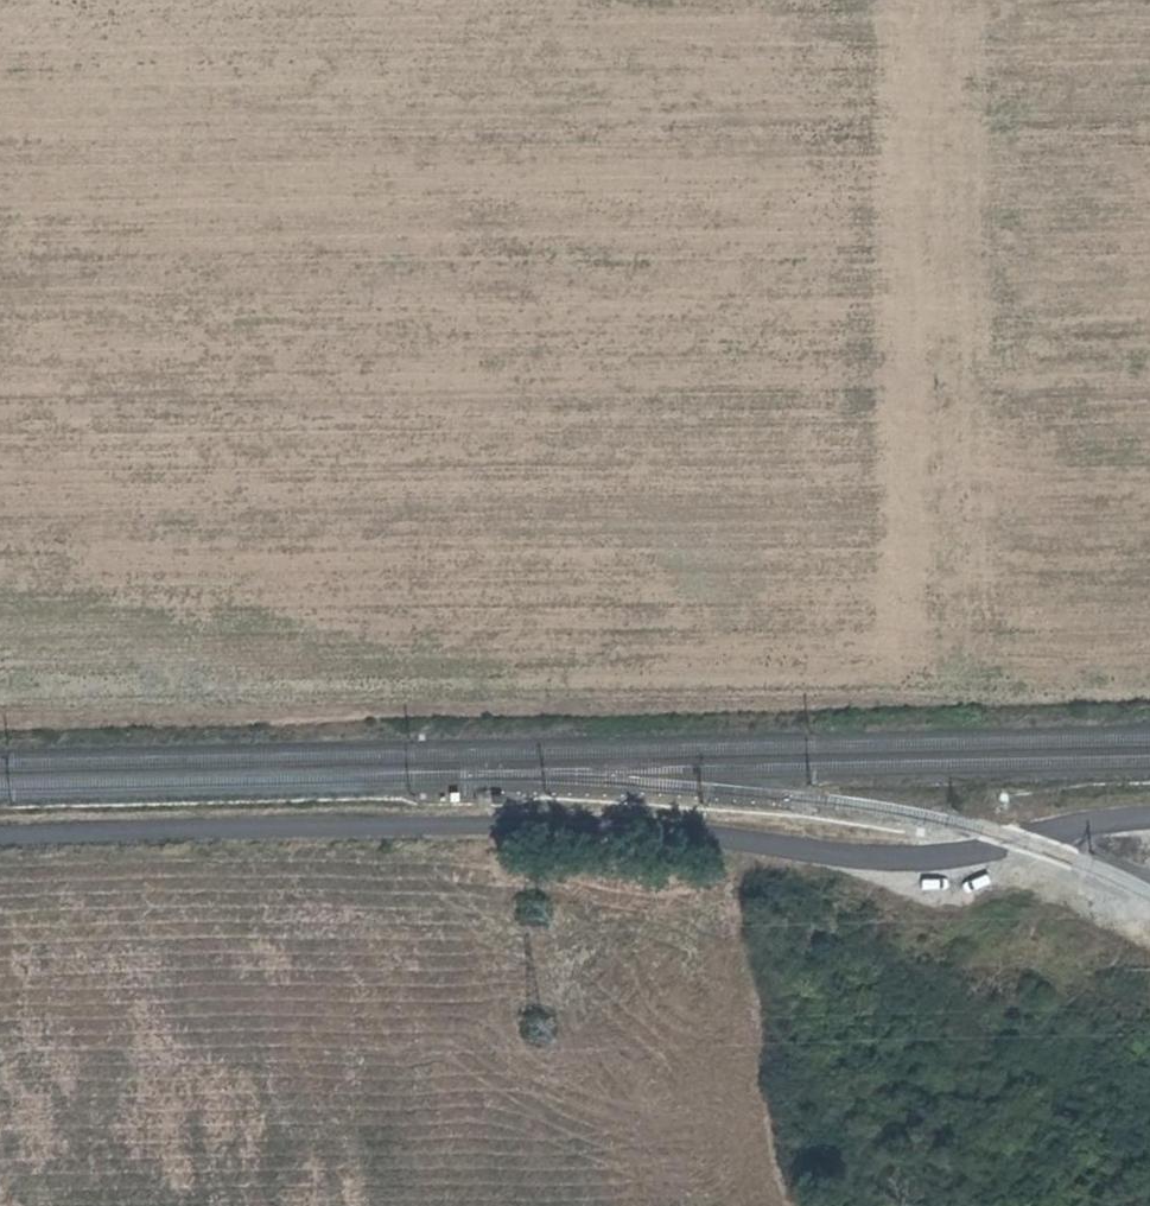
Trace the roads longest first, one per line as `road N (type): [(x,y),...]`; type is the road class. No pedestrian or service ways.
road 1 (unclassified): [(1149,822),(896,871),(589,832),(0,845)]

